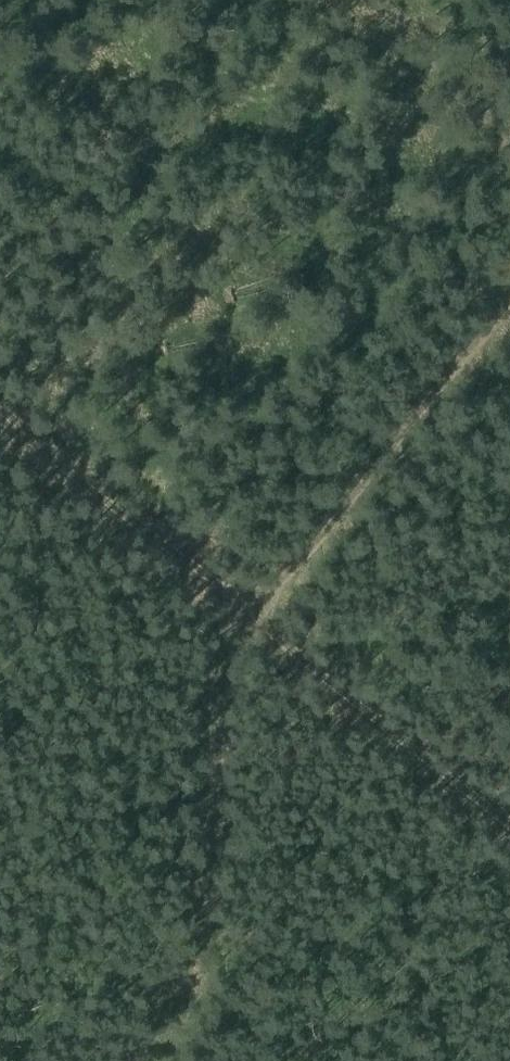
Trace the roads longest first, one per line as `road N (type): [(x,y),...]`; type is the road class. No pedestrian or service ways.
road 1 (track): [(509,816),(0,423)]
road 2 (track): [(270,632),(267,608),(509,301)]

